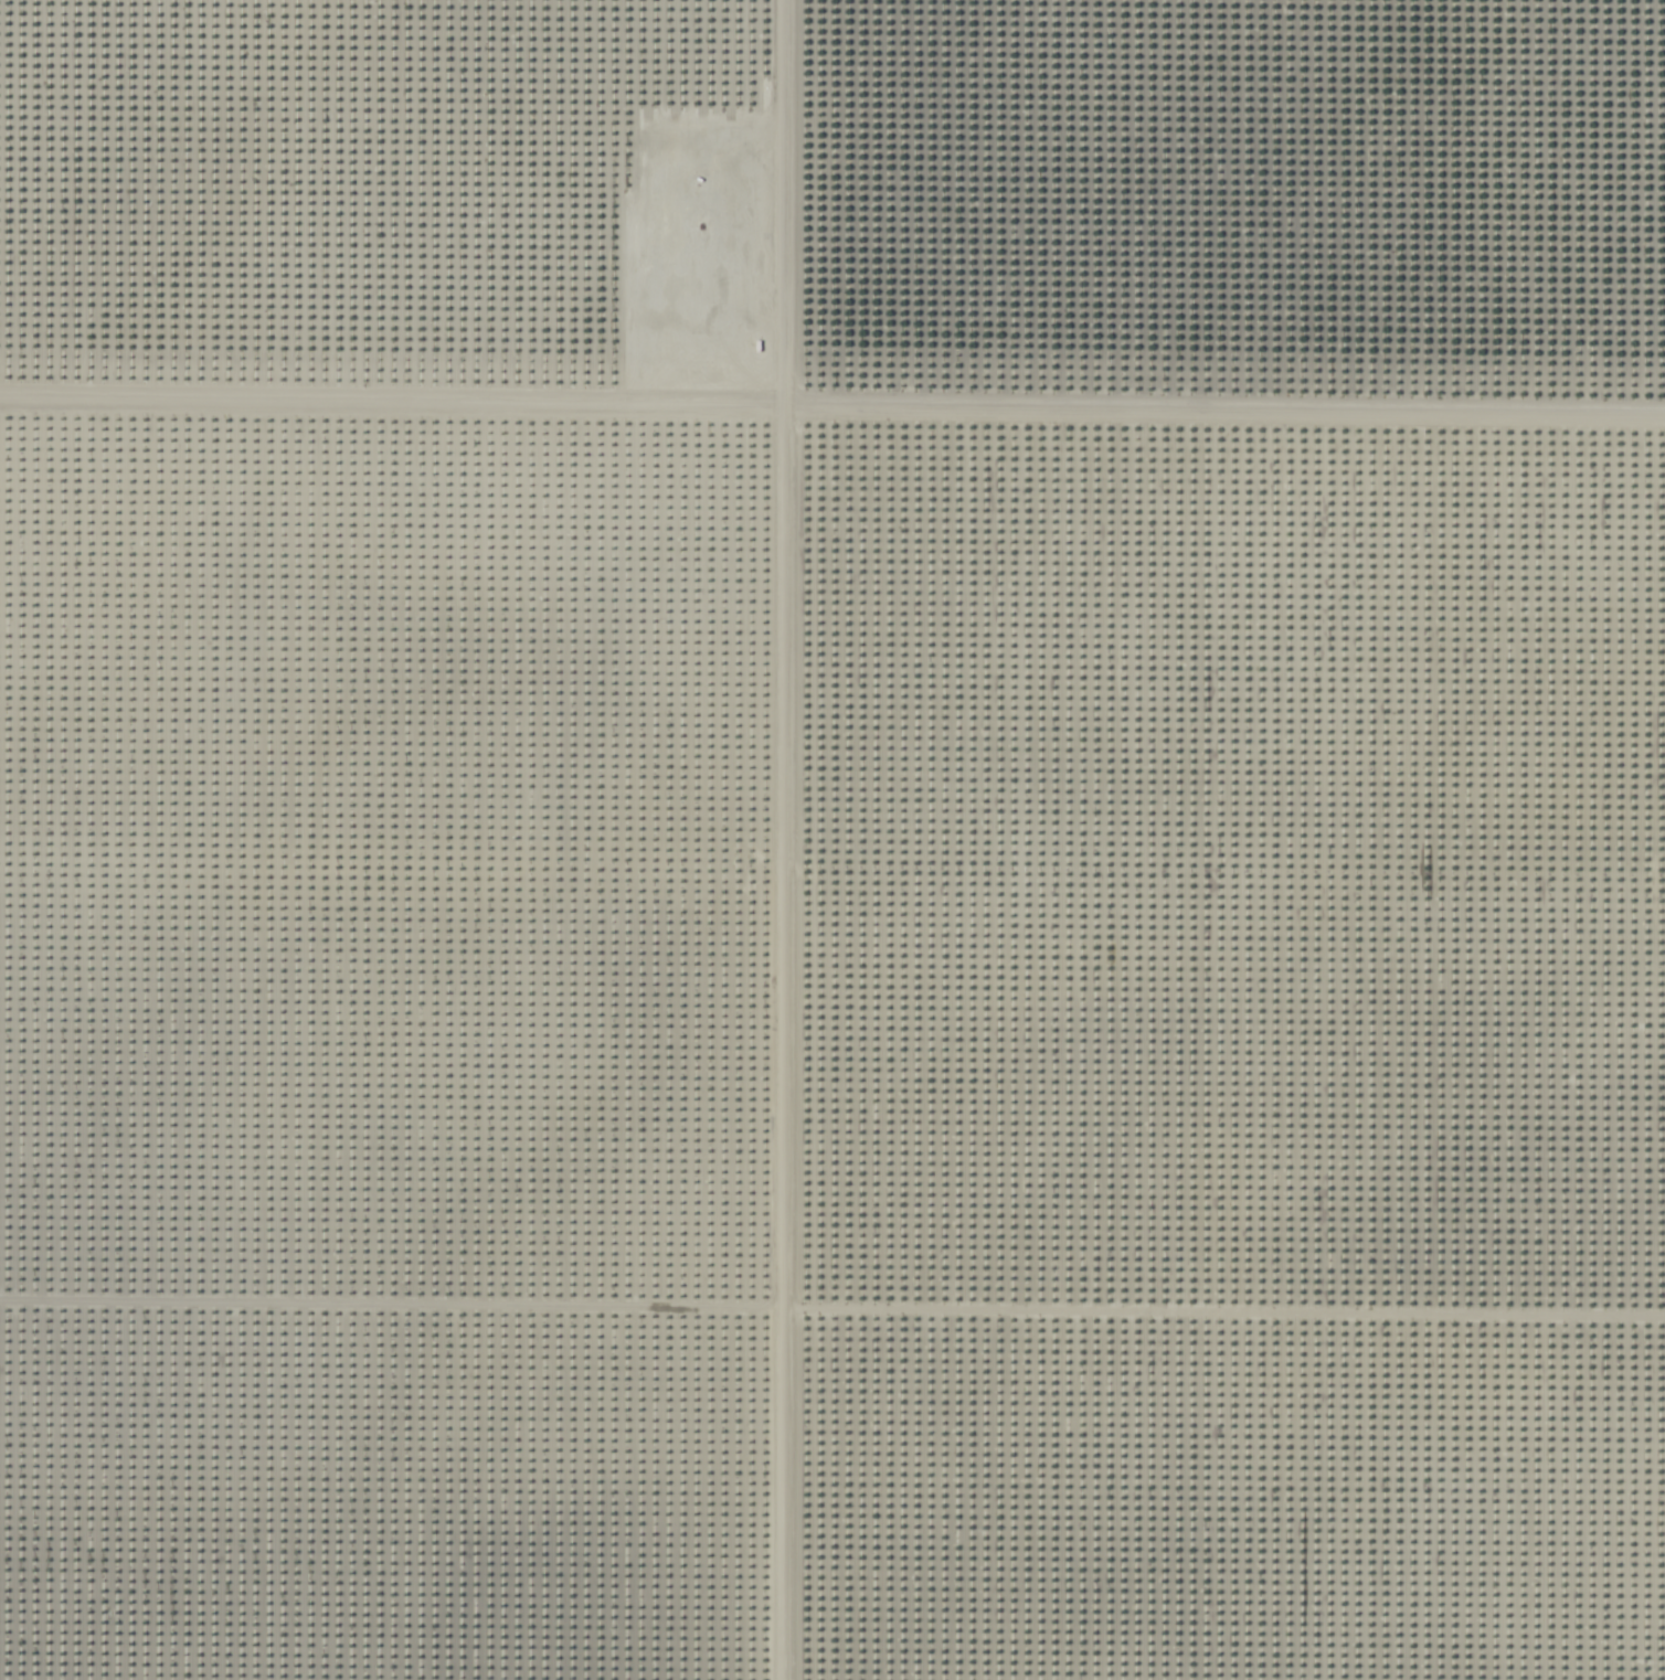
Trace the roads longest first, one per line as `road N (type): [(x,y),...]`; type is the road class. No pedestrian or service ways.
road 1 (track): [(1664,413),(0,386)]

